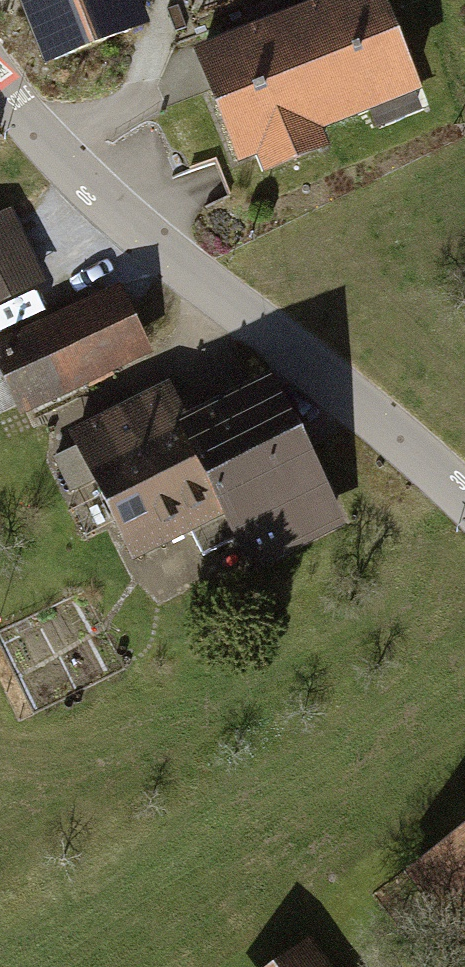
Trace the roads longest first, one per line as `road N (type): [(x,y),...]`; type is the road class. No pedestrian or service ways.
road 1 (tertiary): [(464,498),(330,373),(111,201),(0,85)]

